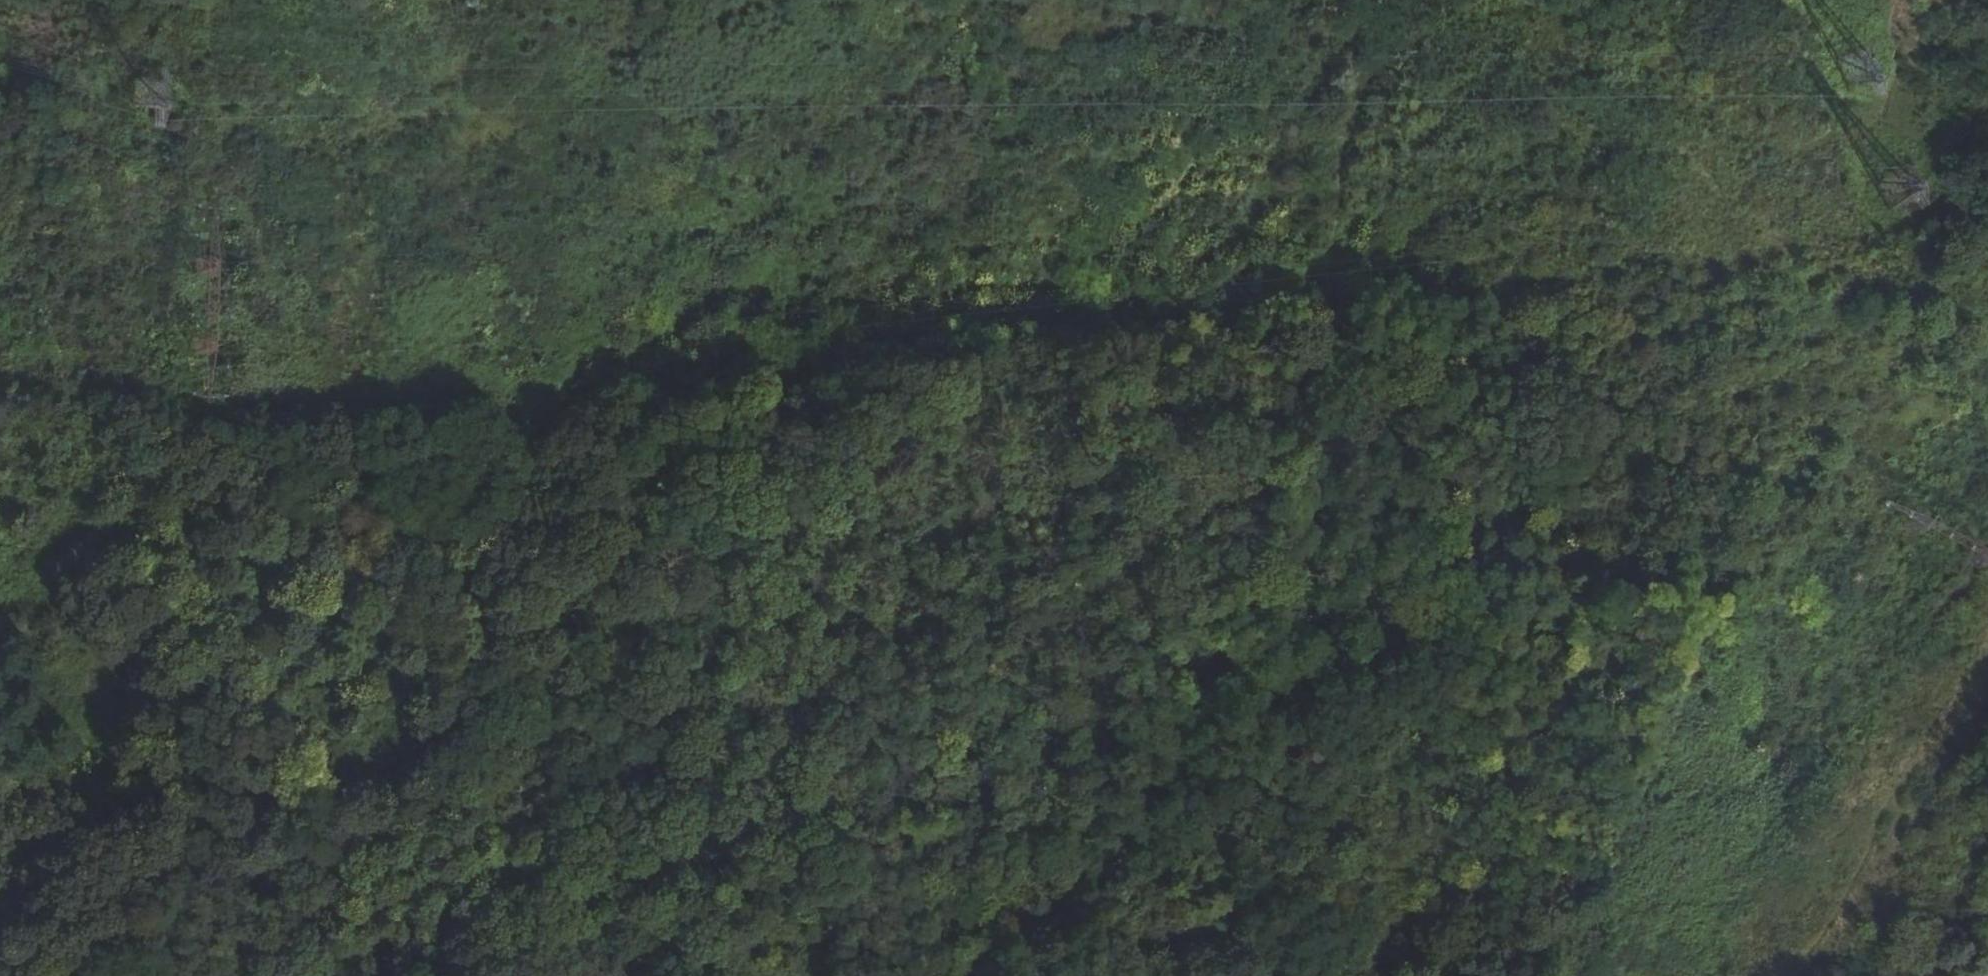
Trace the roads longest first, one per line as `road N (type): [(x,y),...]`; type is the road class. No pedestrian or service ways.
road 1 (track): [(973,975),(1029,934),(1084,875),(1163,726),(1265,623),(1295,580),(1327,473),(1335,223),(1347,153),(1369,80),(1411,0)]
road 2 (track): [(1896,0),(1886,106),(1868,134)]

